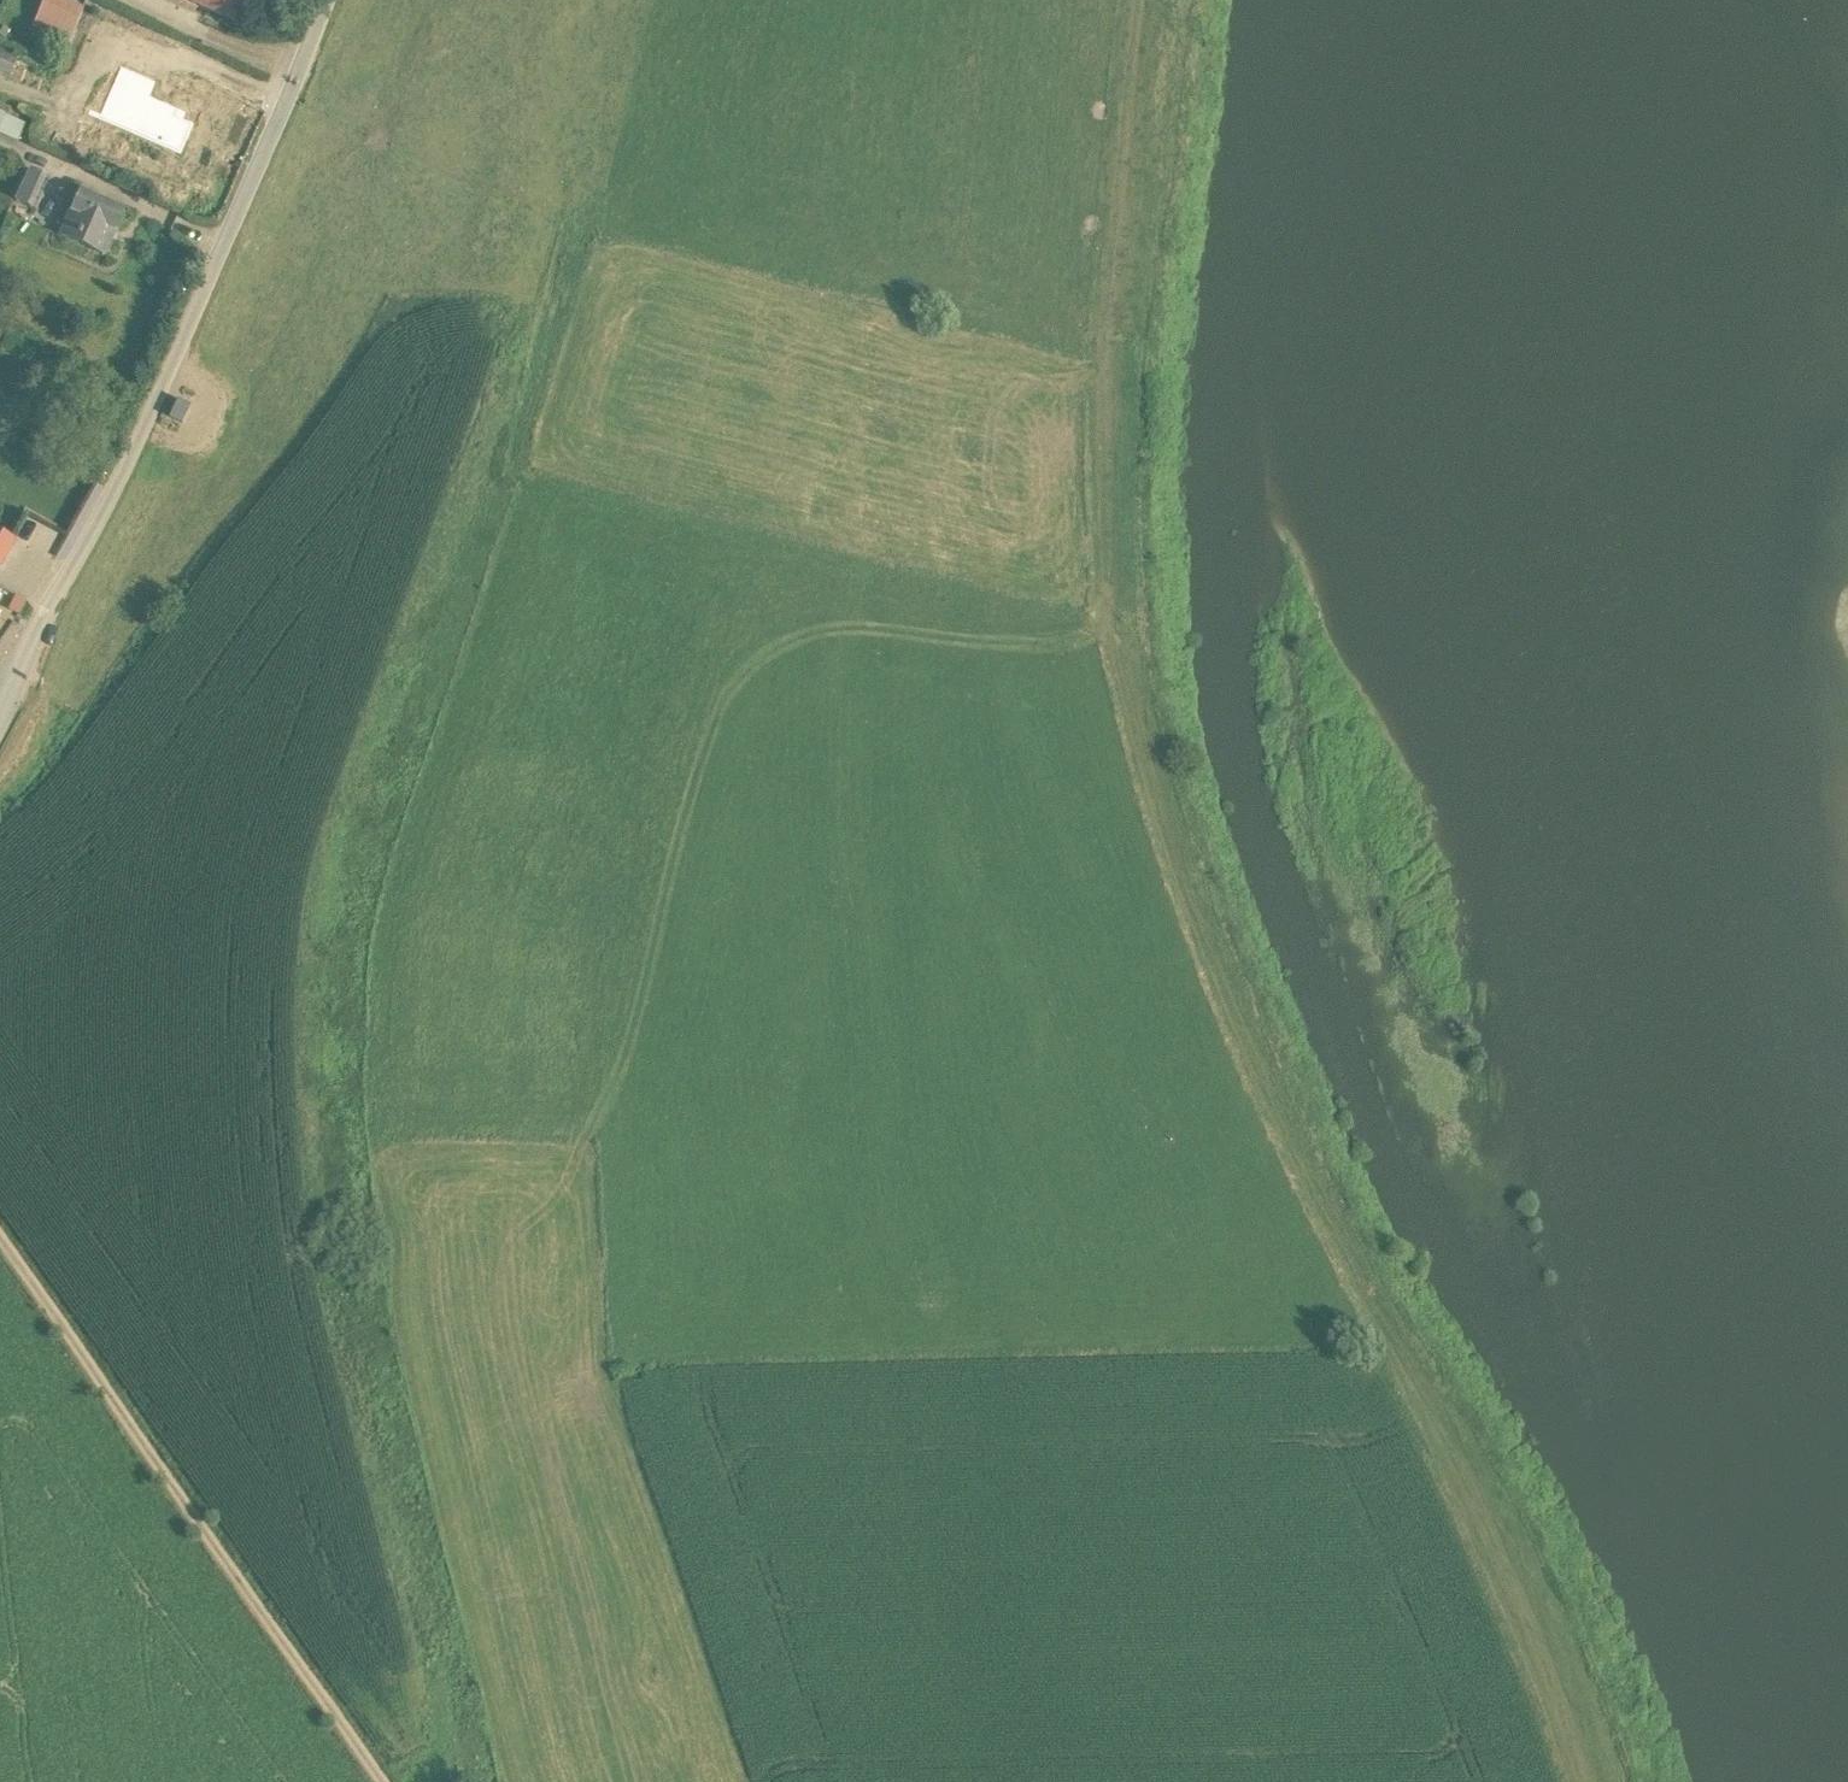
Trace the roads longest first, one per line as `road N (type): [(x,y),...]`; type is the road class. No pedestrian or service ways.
road 1 (unclassified): [(0,720),(139,439),(329,0)]
road 2 (track): [(0,1244),(376,1781)]
road 3 (track): [(167,373),(194,385),(205,407),(203,427),(184,444),(139,439)]

